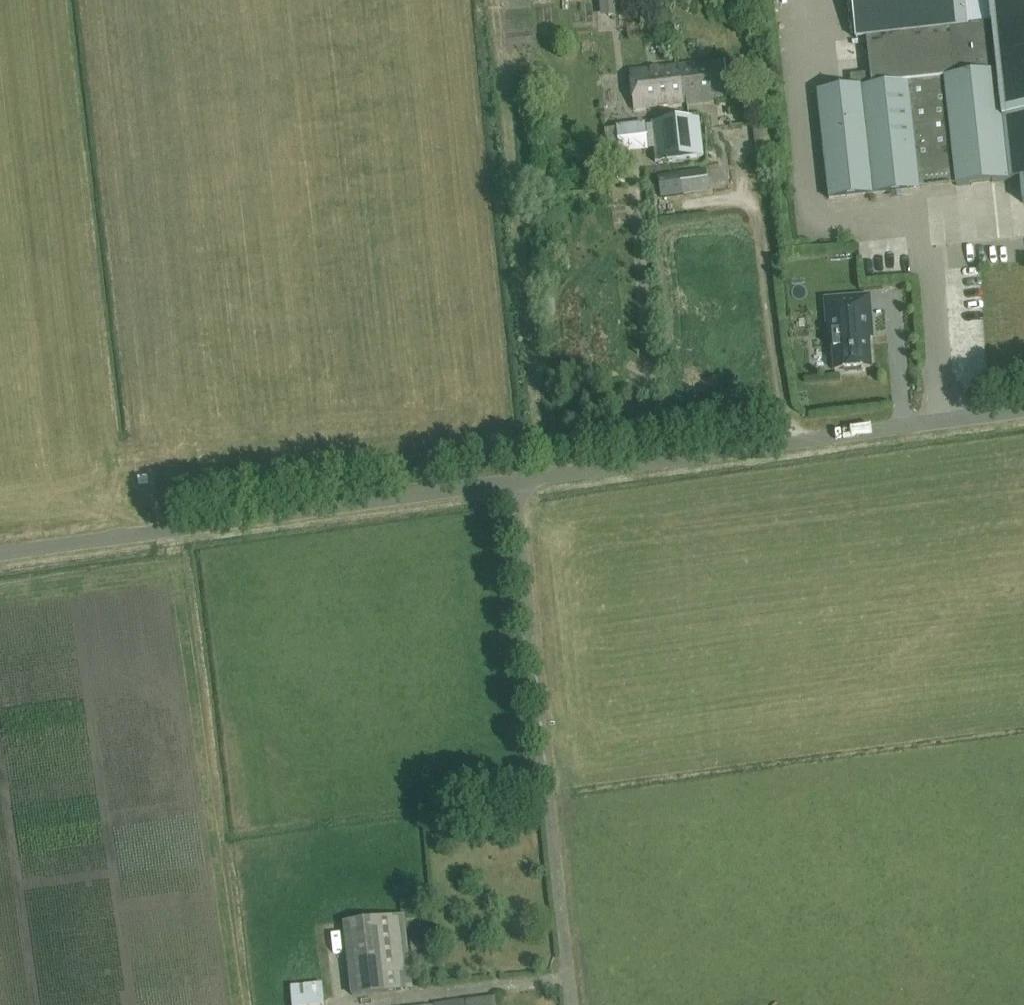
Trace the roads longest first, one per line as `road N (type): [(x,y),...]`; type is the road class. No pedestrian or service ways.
road 1 (unclassified): [(0,559),(1023,415)]

